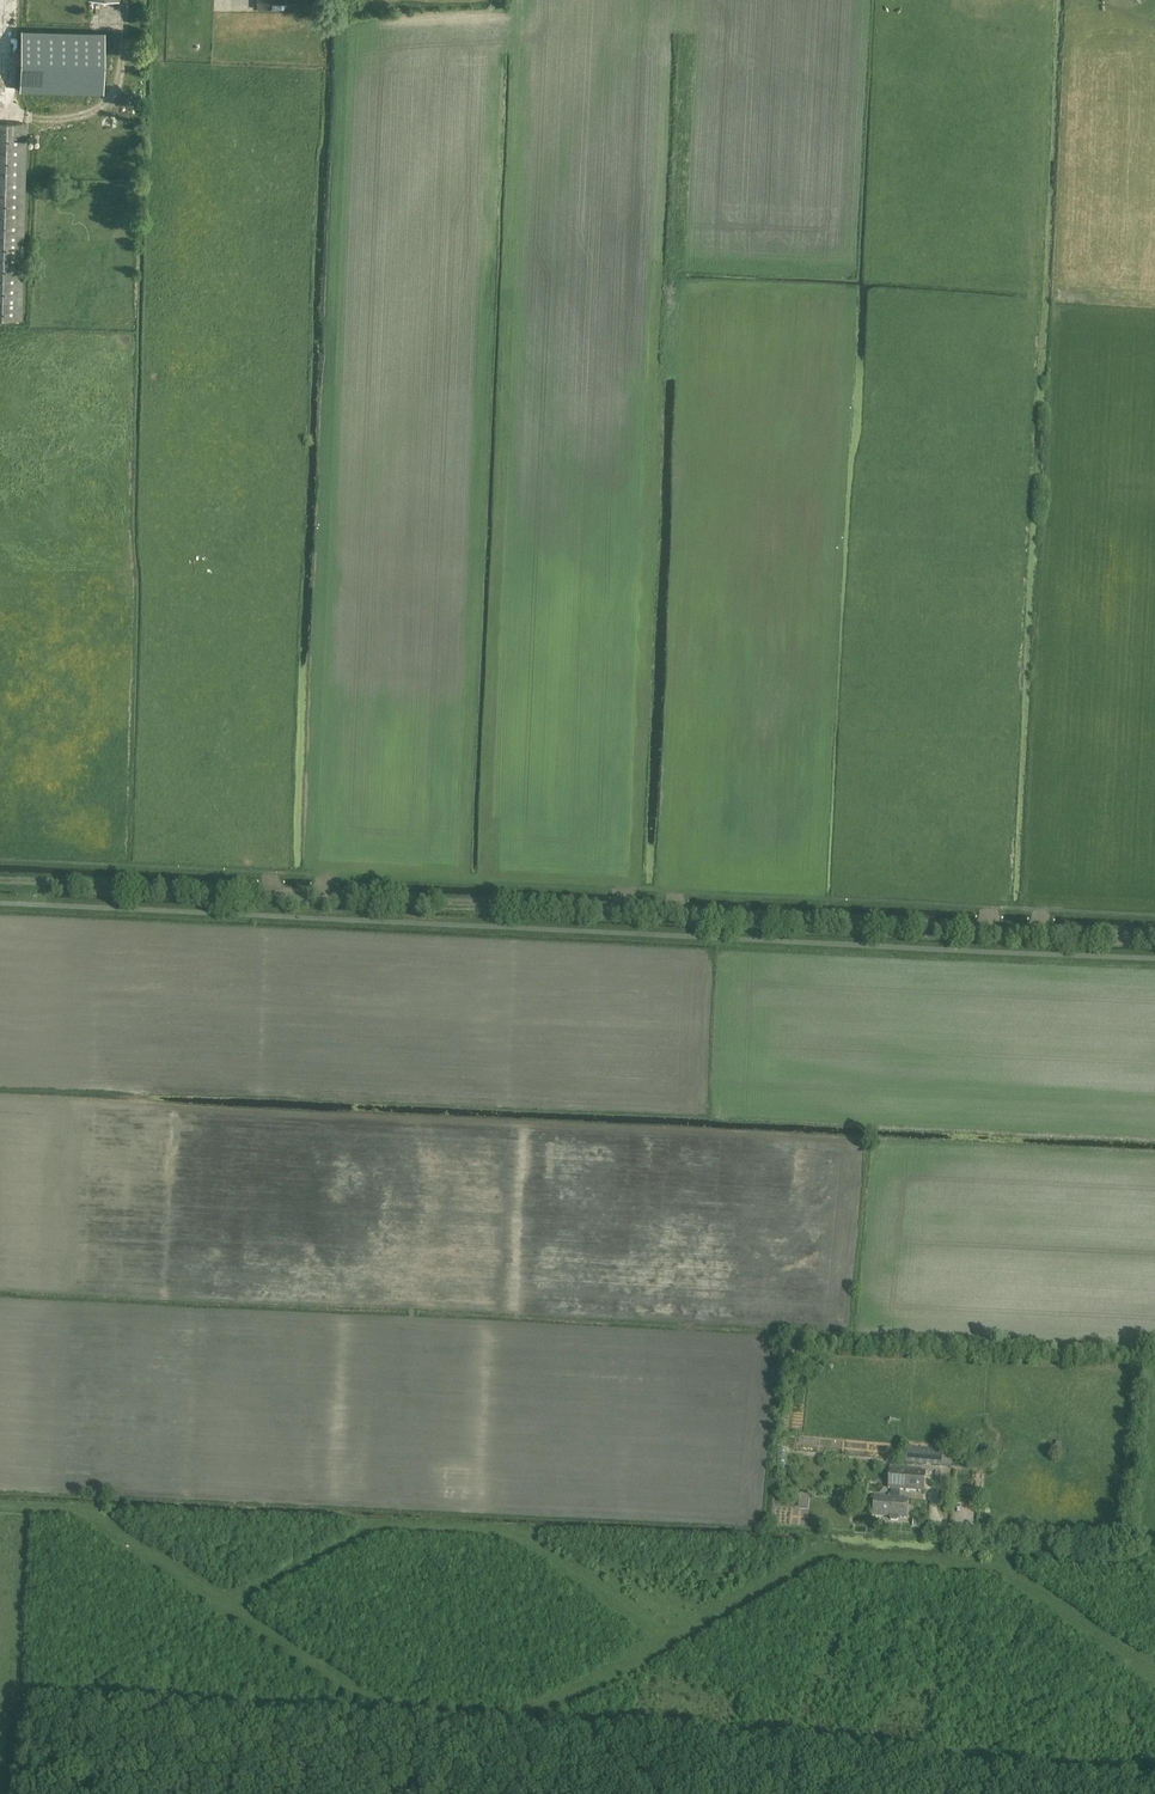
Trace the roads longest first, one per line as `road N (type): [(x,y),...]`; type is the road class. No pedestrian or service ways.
road 1 (track): [(1154,938),(0,882)]
road 2 (track): [(1154,1548),(952,1540)]

